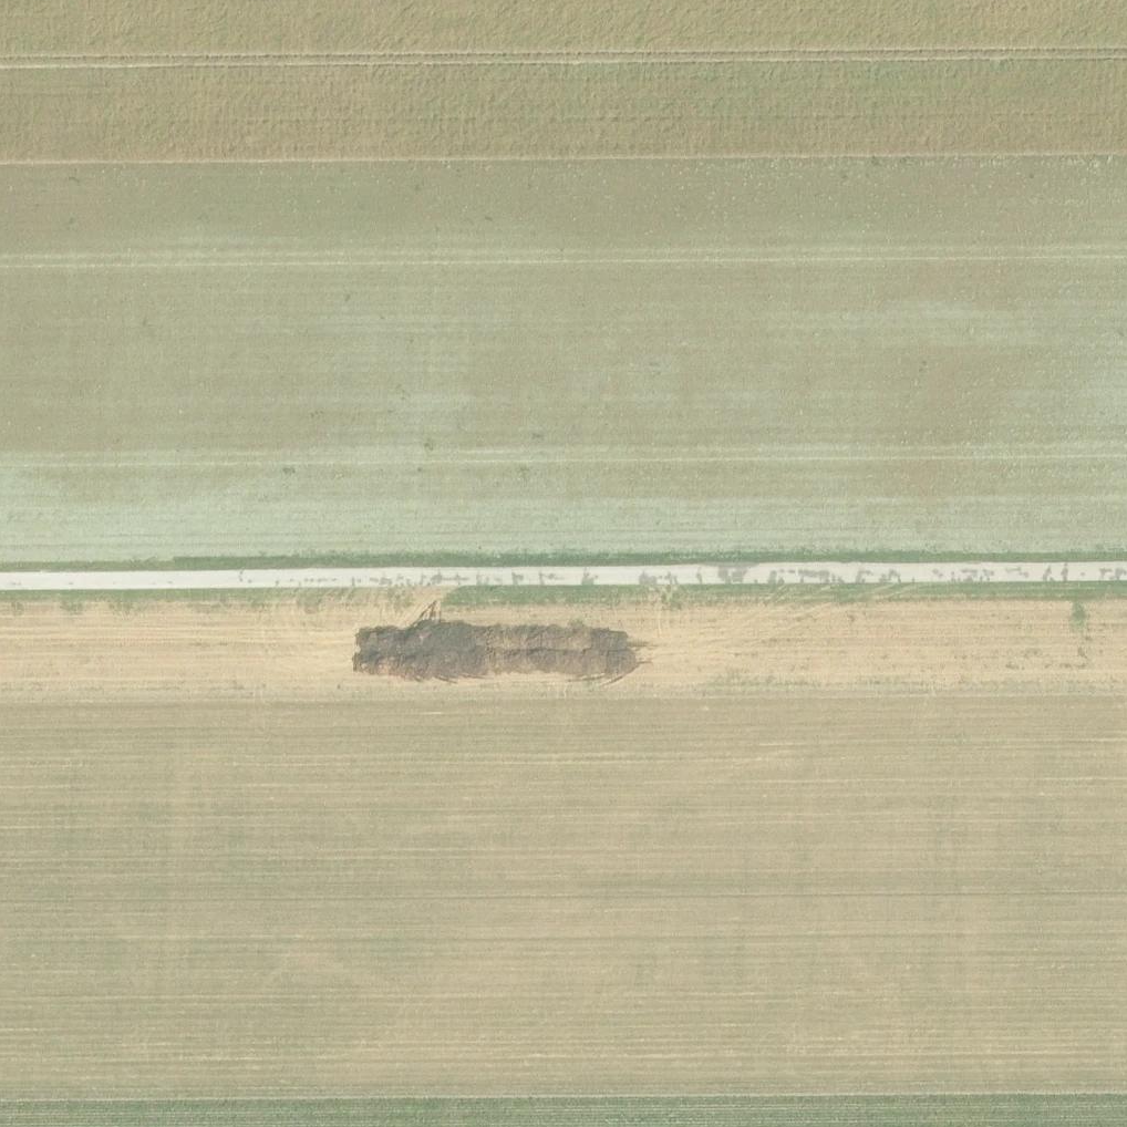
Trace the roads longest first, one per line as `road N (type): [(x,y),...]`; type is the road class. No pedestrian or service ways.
road 1 (track): [(1126,573),(0,580)]

